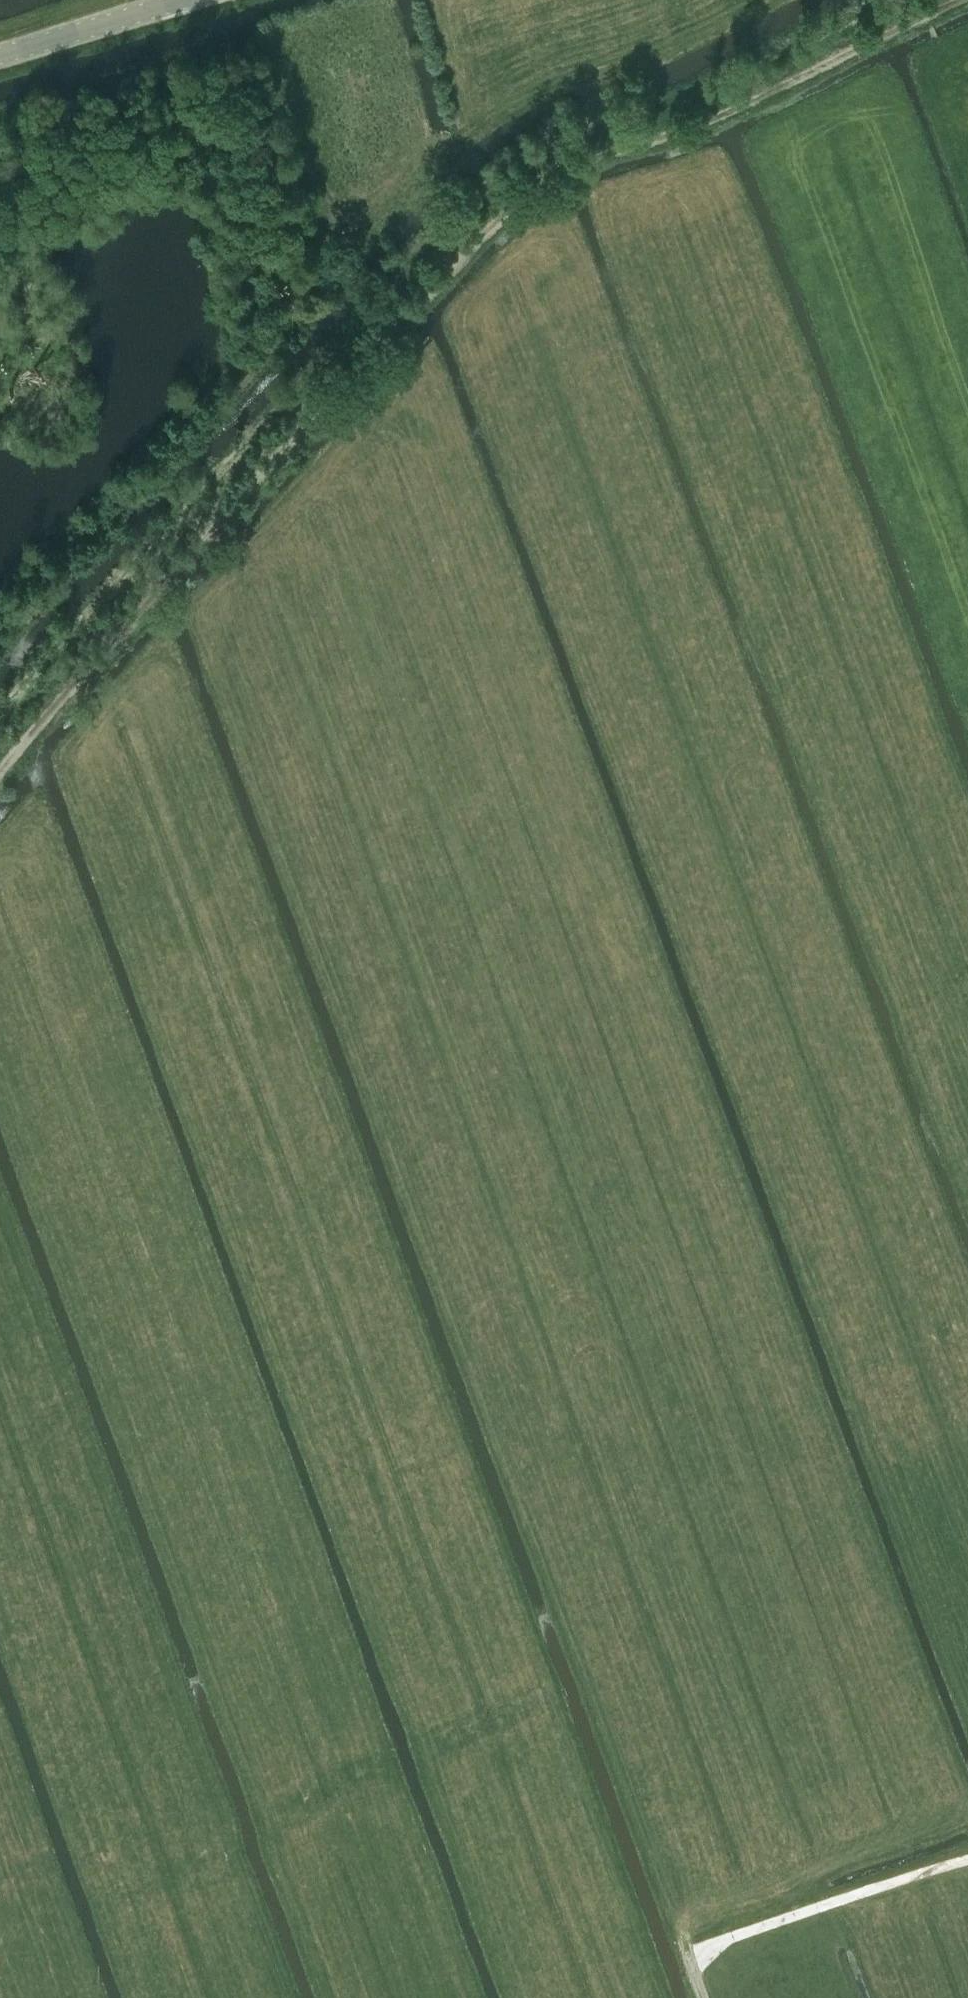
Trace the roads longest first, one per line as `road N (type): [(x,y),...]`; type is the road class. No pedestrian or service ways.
road 1 (track): [(704,1997),(688,1956),(967,1861)]
road 2 (unclassified): [(0,56),(182,0)]

